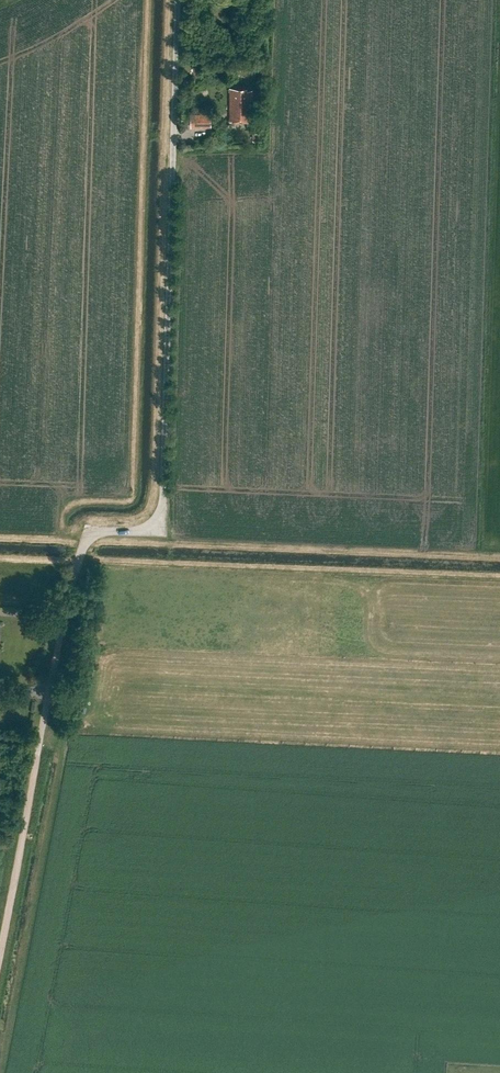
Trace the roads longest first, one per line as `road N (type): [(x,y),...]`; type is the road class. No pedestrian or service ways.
road 1 (unclassified): [(0,958),(82,548),(100,532),(148,528),(162,509),(178,0)]

